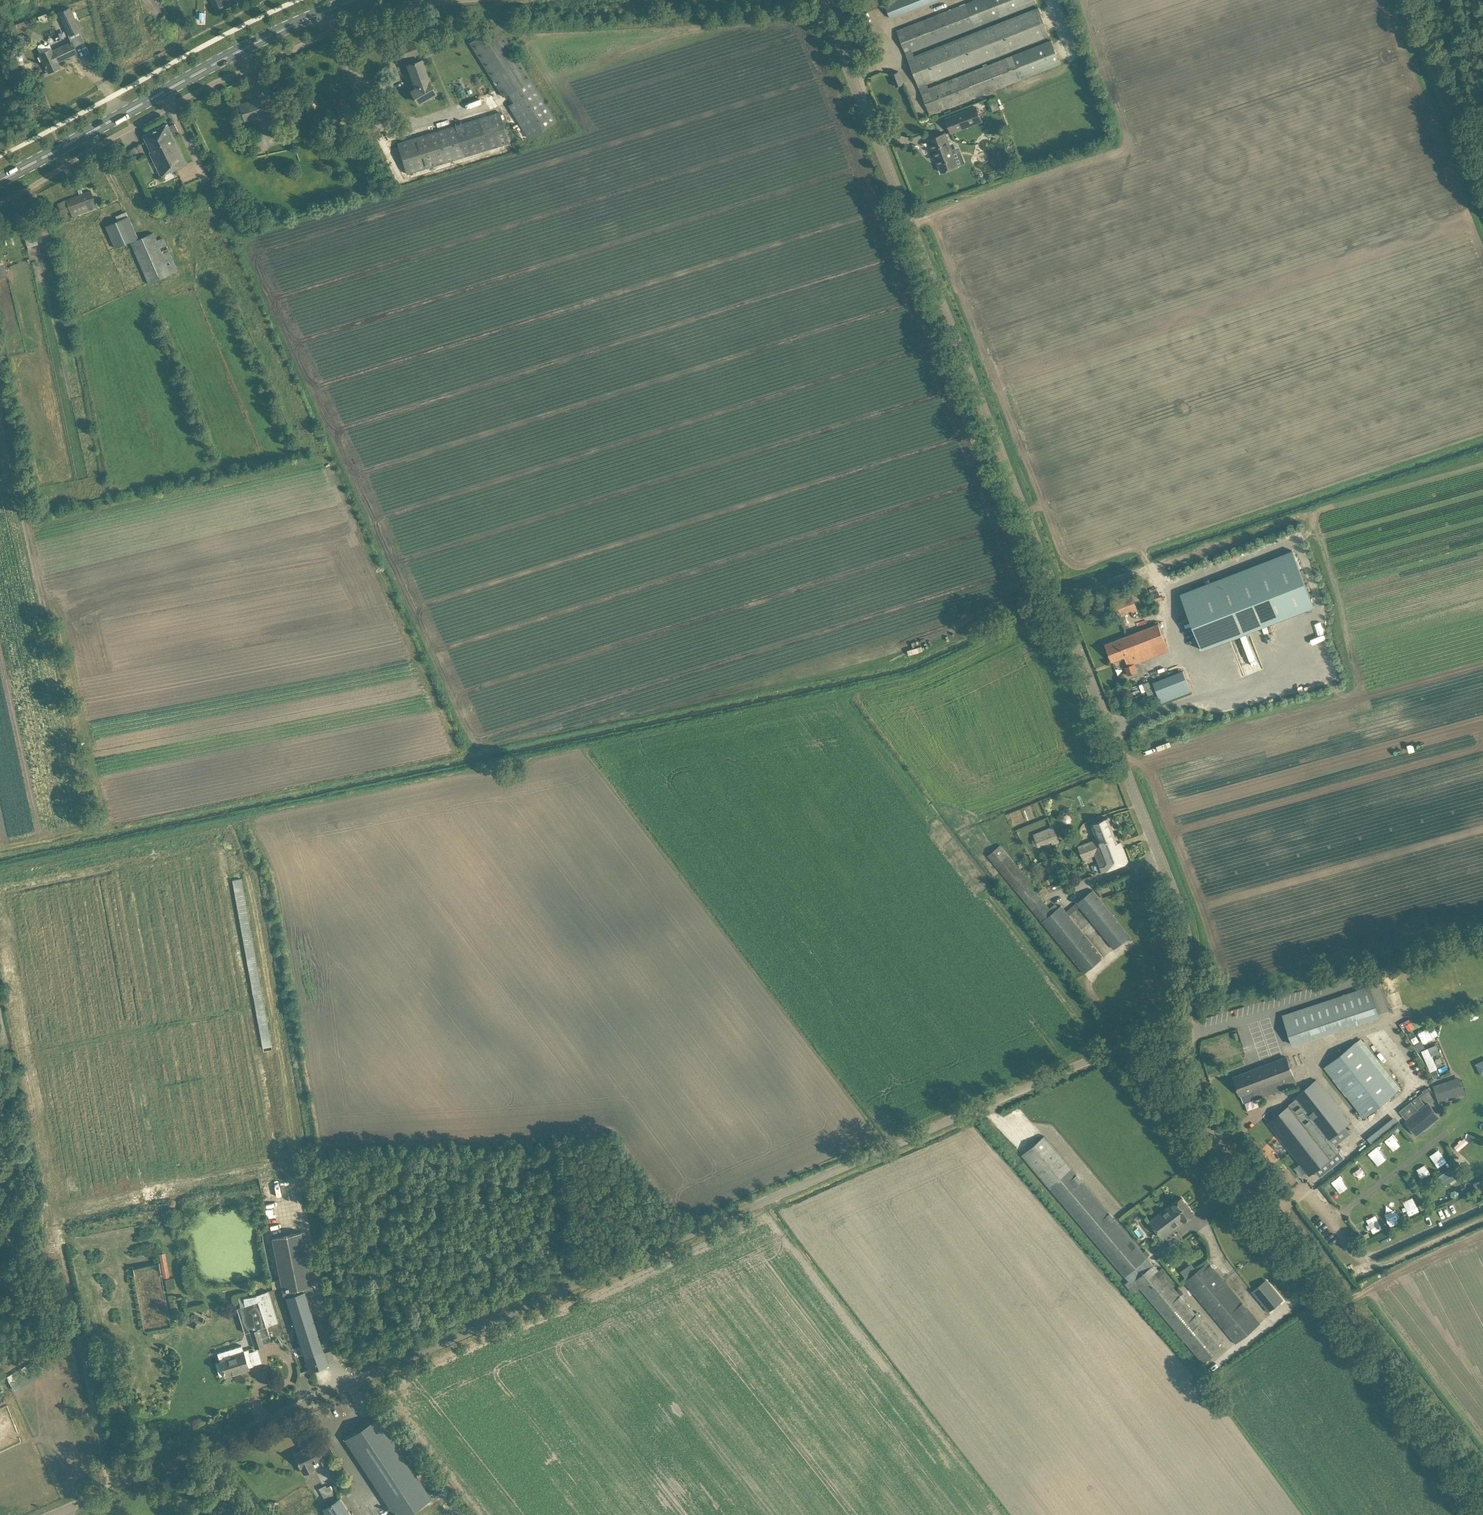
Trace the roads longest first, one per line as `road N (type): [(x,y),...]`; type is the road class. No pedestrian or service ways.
road 1 (unclassified): [(48,1514),(1191,1019)]
road 2 (unclassified): [(1191,1019),(1181,910),(819,0)]
road 3 (unclassified): [(1482,1474),(1215,1137),(1193,1061),(1191,1019)]
road 4 (primary): [(0,179),(226,58),(358,0)]
road 5 (track): [(1482,192),(1406,0)]

